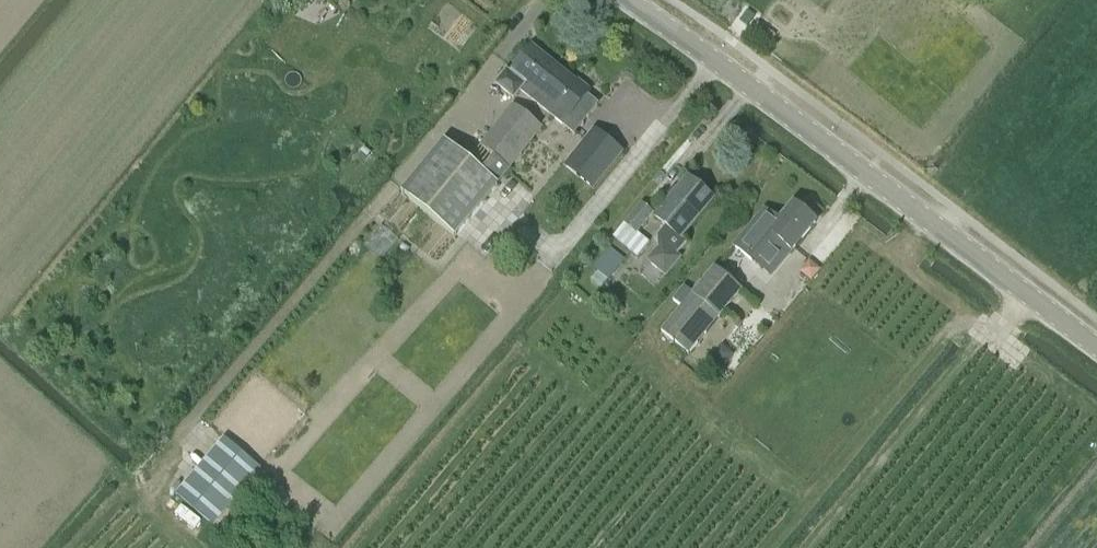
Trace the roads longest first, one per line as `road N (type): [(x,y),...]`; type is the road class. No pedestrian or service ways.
road 1 (tertiary): [(1096,345),(623,0)]
road 2 (track): [(1096,451),(1016,547)]

